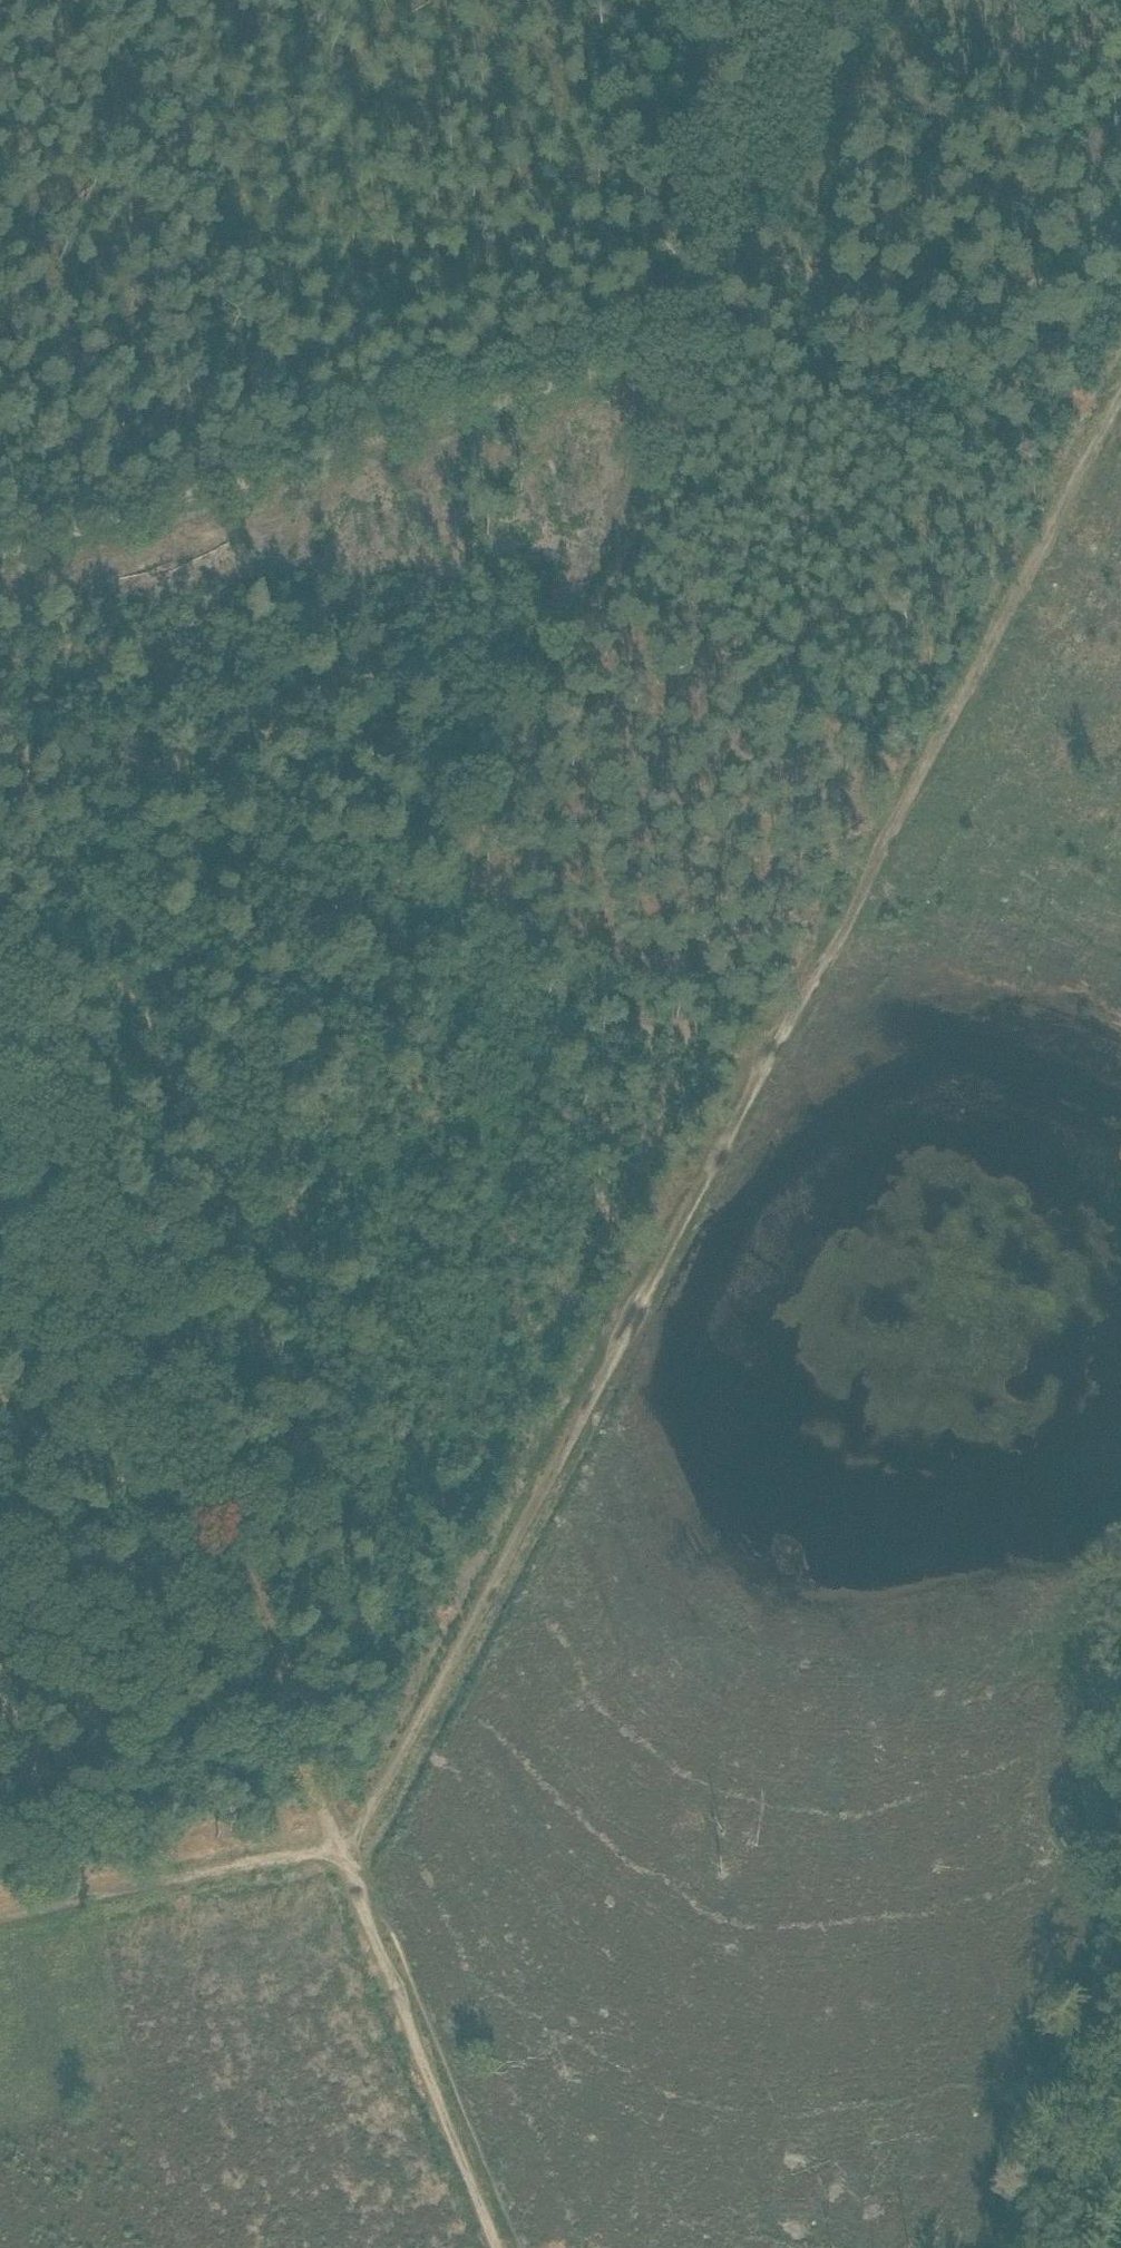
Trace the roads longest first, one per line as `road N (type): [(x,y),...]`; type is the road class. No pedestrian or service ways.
road 1 (track): [(739,330),(469,852),(469,896),(499,922),(785,1039),(368,1835)]
road 2 (track): [(0,1020),(334,1852)]
road 3 (track): [(0,548),(739,330)]
road 4 (track): [(785,1039),(1120,395)]
road 5 (track): [(348,1886),(496,2247)]
road 6 (track): [(739,330),(913,0)]
road 7 (track): [(692,344),(714,295),(717,0)]
road 8 (track): [(0,1917),(334,1852)]
road 9 (track): [(1073,2247),(1120,2097)]

